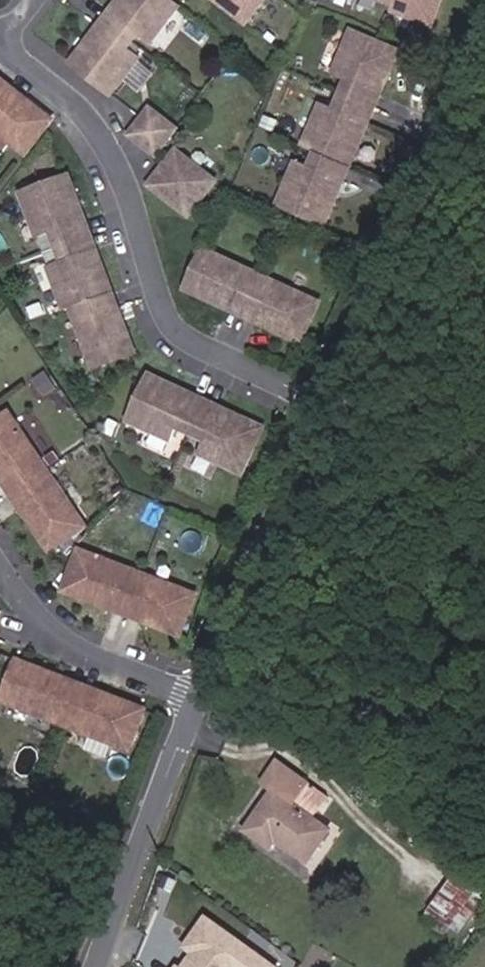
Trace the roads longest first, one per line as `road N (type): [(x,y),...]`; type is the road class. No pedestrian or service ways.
road 1 (residential): [(311,398),(175,315),(153,230),(82,100),(17,46)]
road 2 (residential): [(484,27),(445,138),(311,398)]
road 3 (residential): [(311,398),(190,699)]
road 4 (residential): [(190,699),(98,966)]
road 5 (residential): [(190,699),(42,631),(0,565)]

